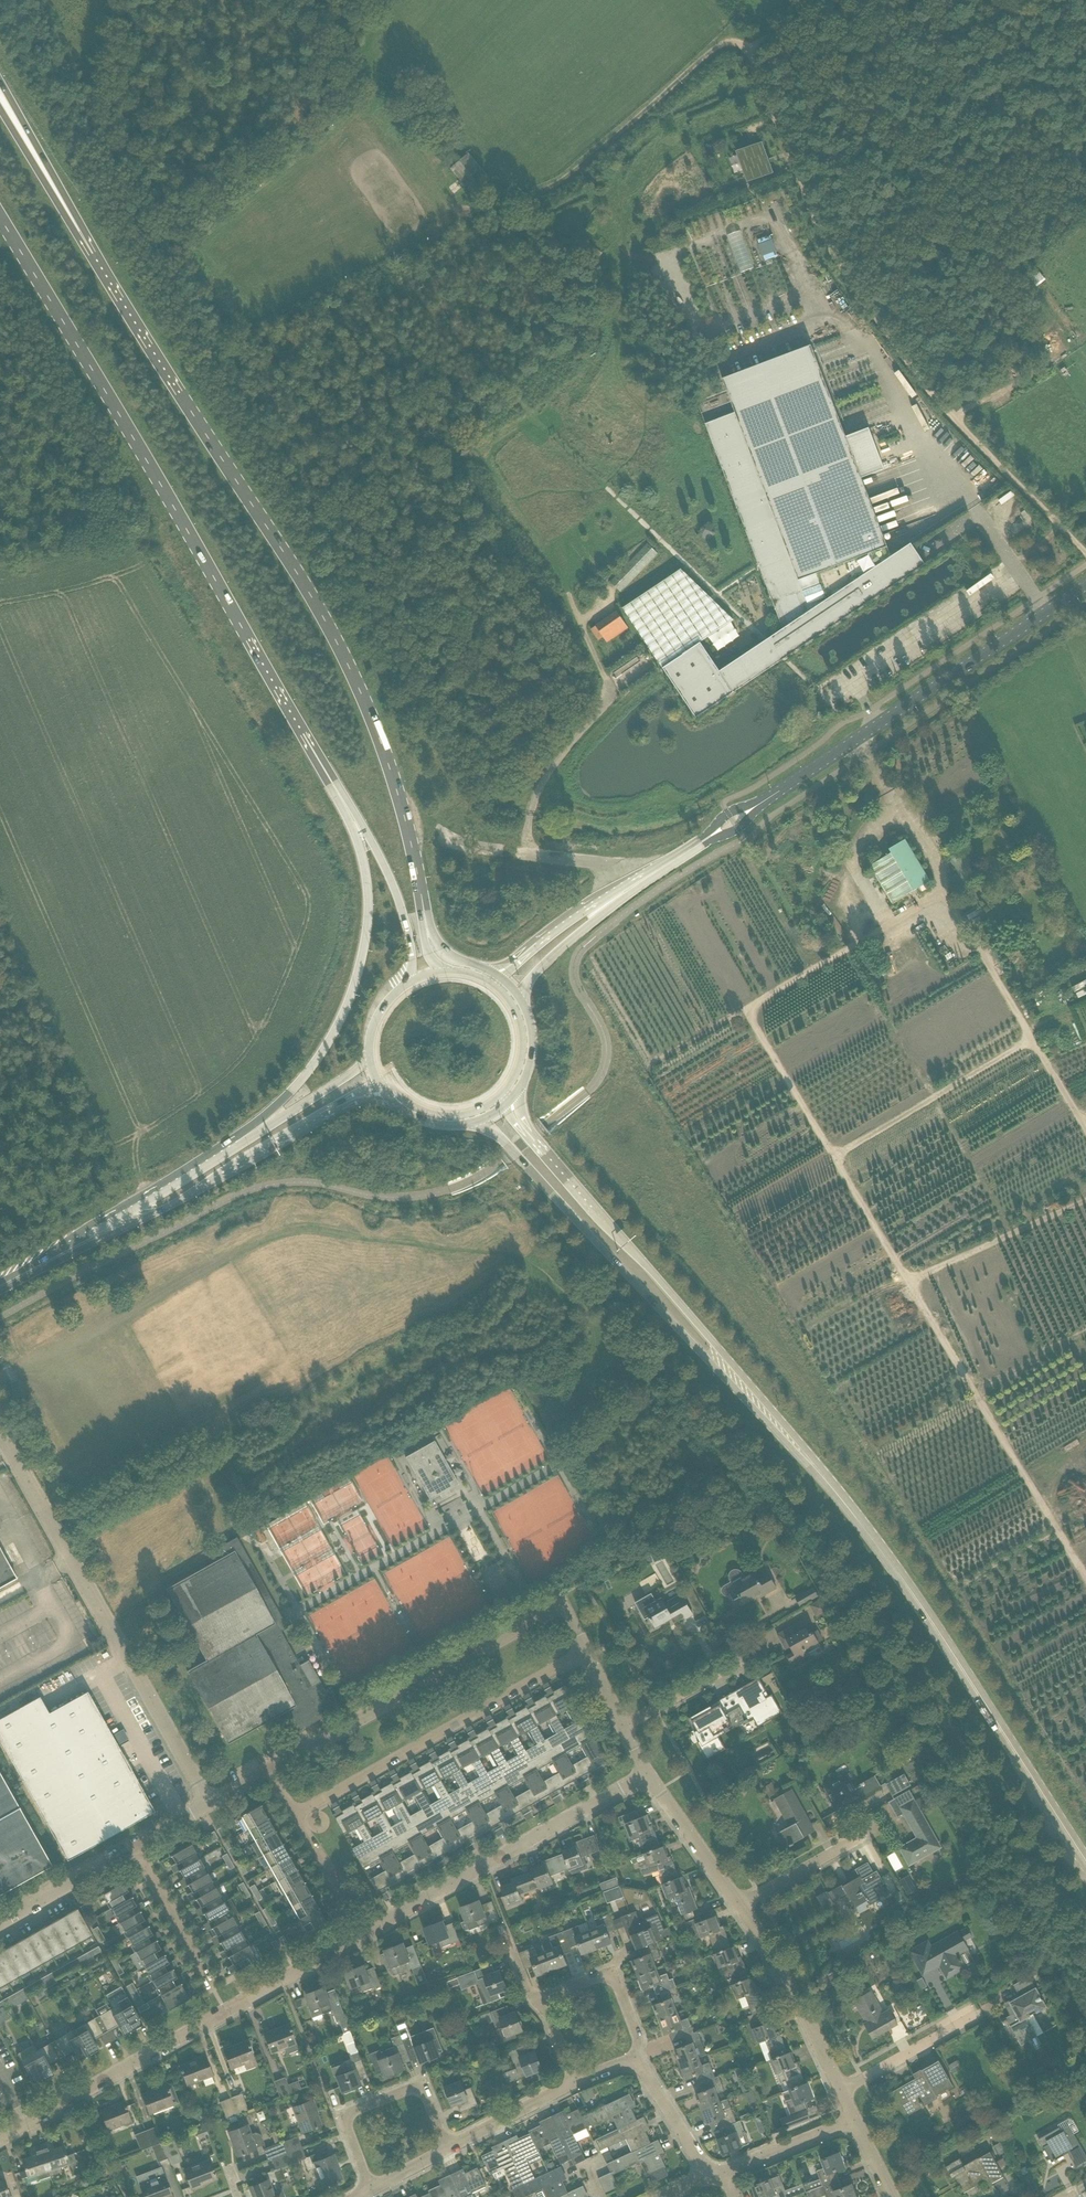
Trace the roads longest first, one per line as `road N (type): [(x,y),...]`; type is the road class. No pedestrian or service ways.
road 1 (track): [(1085,553),(944,409),(835,258),(747,48),(729,43),(713,50),(554,185),(459,211)]
road 2 (primary): [(427,923),(404,811),(351,670),(294,567),(19,137)]
road 3 (residential): [(0,2139),(648,1773)]
road 4 (primary): [(0,215),(347,806)]
road 5 (primary): [(1085,1864),(904,1582),(756,1401)]
road 6 (unclassified): [(210,1804),(0,1434)]
road 7 (primary): [(475,1122),(496,1133),(695,1347),(756,1401)]
road 8 (primary): [(756,1401),(523,1126),(510,1100)]
road 9 (tertiary): [(763,802),(1085,585)]
road 10 (residential): [(586,1650),(565,1606),(270,1771)]
road 11 (primary): [(347,806),(369,905),(354,986),(314,1065),(241,1141)]
road 12 (residential): [(294,1815),(586,1650)]
road 13 (secondary): [(128,1218),(382,1089)]
road 14 (residential): [(373,2184),(346,2120),(353,2108),(406,2083),(420,2086),(449,2142)]
road 15 (residential): [(841,2090),(740,1904)]
road 16 (primary): [(347,806),(394,887),(409,936),(410,982)]
road 17 (residential): [(740,1904),(874,1826),(888,1809)]
road 18 (tertiary): [(641,884),(602,899),(496,973)]
road 19 (residential): [(642,2054),(611,1971),(537,2002)]
road 20 (tertiary): [(520,998),(542,968),(641,884)]
road 21 (residential): [(134,1847),(215,1991)]
road 22 (residential): [(740,1904),(648,1773)]
road 23 (residential): [(134,1847),(0,1924)]
road 24 (secondary): [(370,1056),(241,1141)]
road 25 (residential): [(624,1727),(753,1651)]
road 26 (residential): [(841,2090),(969,2015)]
road 27 (secondary): [(128,1218),(0,1286)]
road 28 (residential): [(725,2172),(856,2120)]
road 29 (residential): [(709,2177),(642,2054)]
road 30 (residential): [(449,2142),(574,2079)]
road 31 (secondary): [(241,1141),(128,1218)]
road 32 (primary): [(382,1089),(456,1114),(506,1087)]
road 33 (primary): [(506,1087),(518,1067),(521,1030),(506,999),(484,981)]

